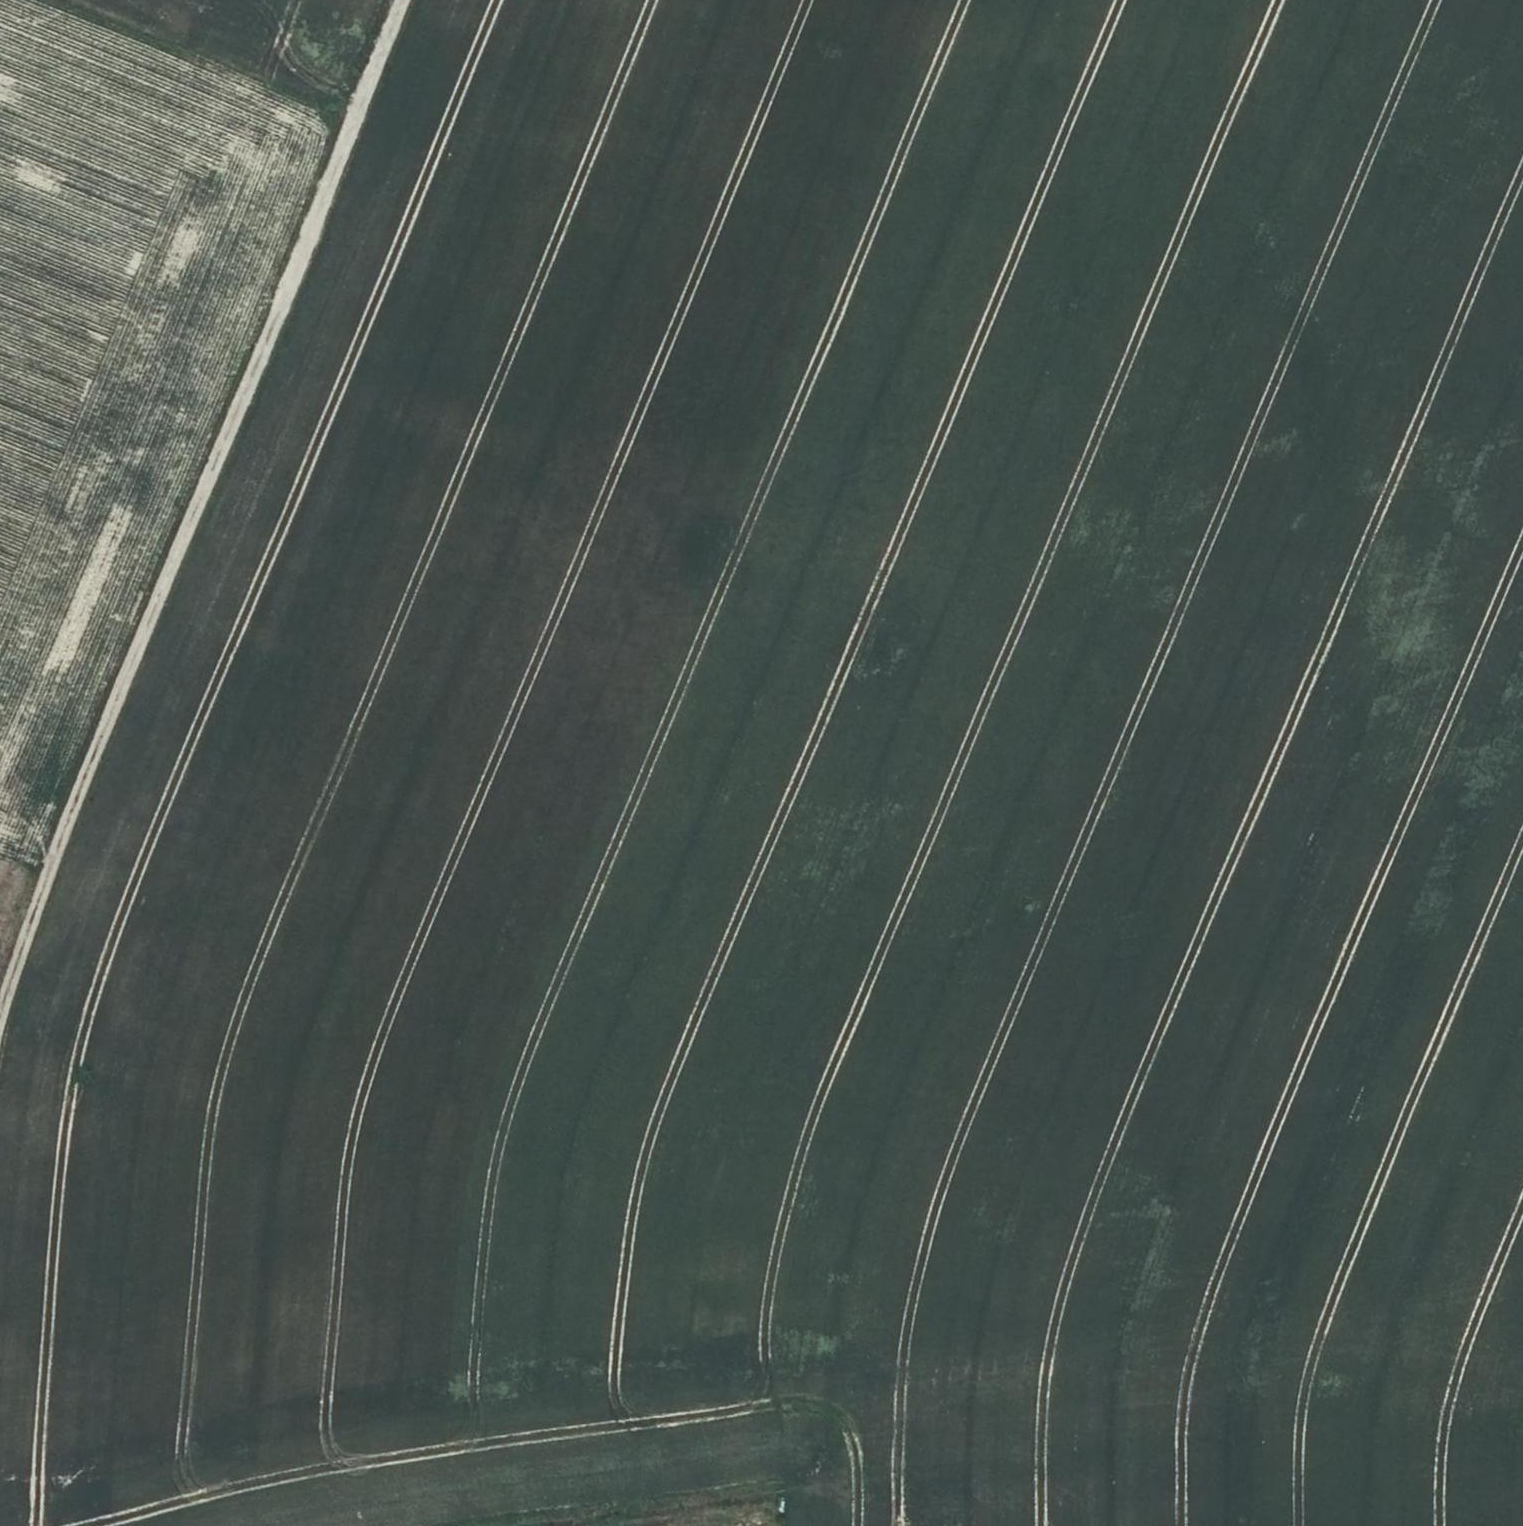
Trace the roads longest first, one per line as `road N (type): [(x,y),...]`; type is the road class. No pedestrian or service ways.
road 1 (track): [(403,0),(90,742),(0,982)]
road 2 (track): [(453,1525),(778,1480),(1501,1425)]

